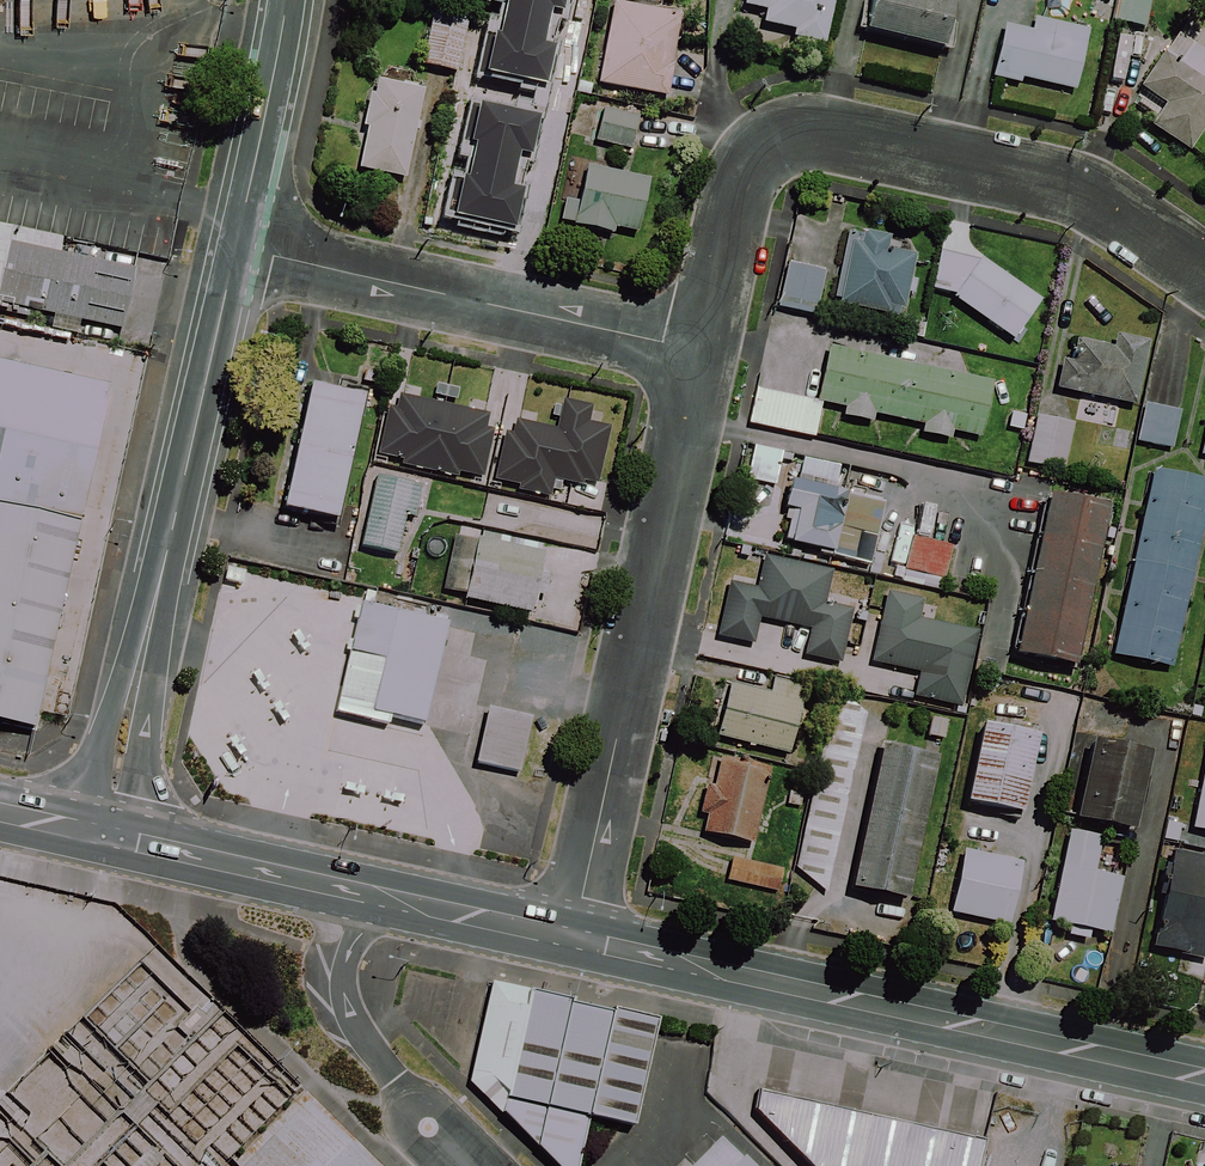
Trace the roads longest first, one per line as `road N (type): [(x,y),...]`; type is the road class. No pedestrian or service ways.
road 1 (residential): [(701,351),(747,169),(768,144),(804,136),(1081,199),(1204,280)]
road 2 (secondary): [(1204,1078),(576,930)]
road 3 (residential): [(576,930),(701,351)]
road 4 (tertiary): [(106,825),(236,248)]
road 5 (residential): [(236,248),(701,351)]
road 6 (secondary): [(396,895),(106,825)]
road 7 (tertiary): [(236,248),(282,0)]
road 8 (unclassified): [(396,895),(368,922),(339,984),(393,1087)]
road 9 (secondary): [(576,930),(528,930),(396,895)]

